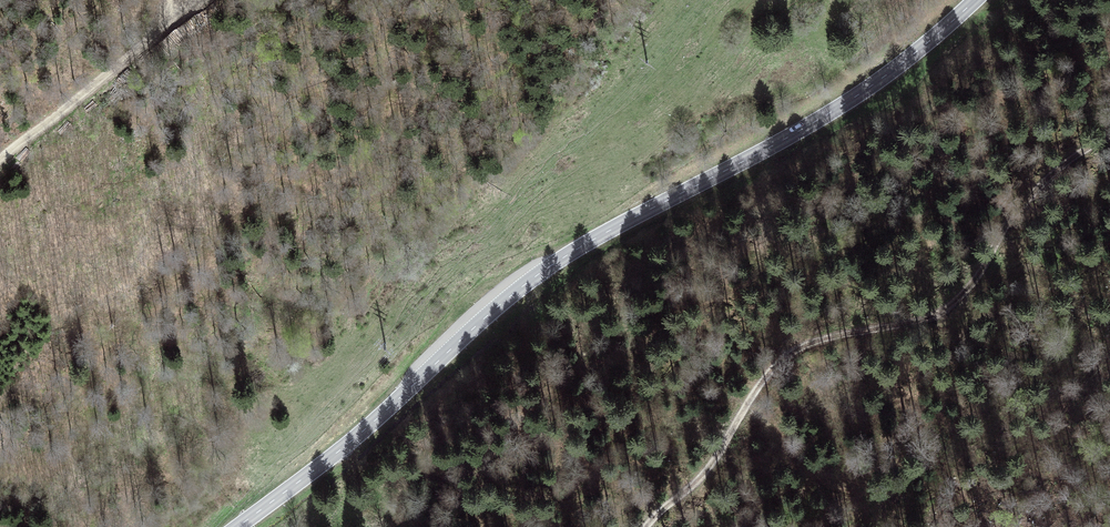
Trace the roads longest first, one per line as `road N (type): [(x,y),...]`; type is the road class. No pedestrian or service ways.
road 1 (tertiary): [(967,0),(850,97),(517,286),(383,415),(232,526)]
road 2 (track): [(1109,135),(1025,185),(943,316),(808,342),(654,526)]
road 3 (track): [(0,155),(193,0)]

